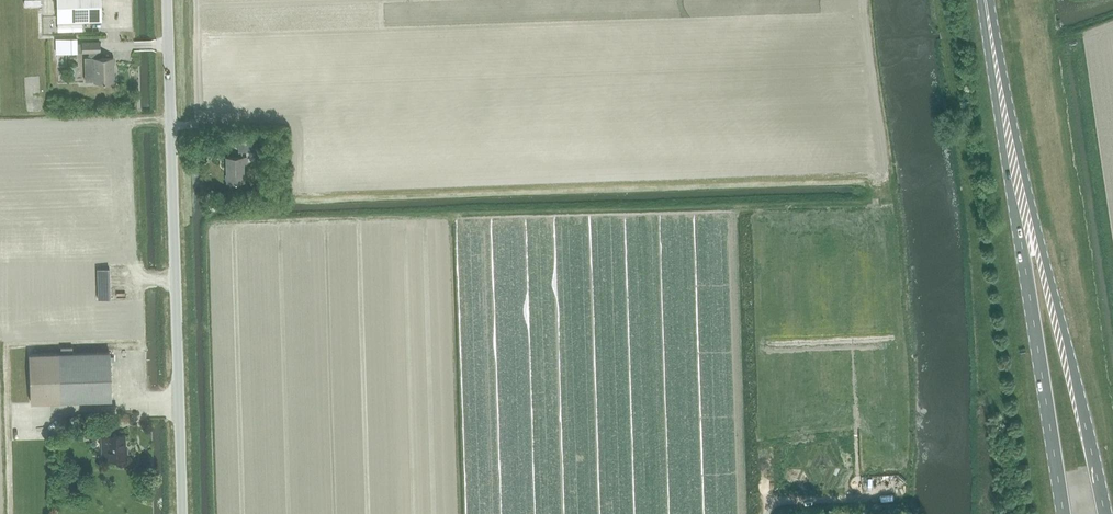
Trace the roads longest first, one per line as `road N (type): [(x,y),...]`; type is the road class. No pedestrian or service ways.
road 1 (unclassified): [(183,513),(167,0)]
road 2 (primary): [(1105,513),(993,44)]
road 3 (primary): [(993,44),(1064,513)]

